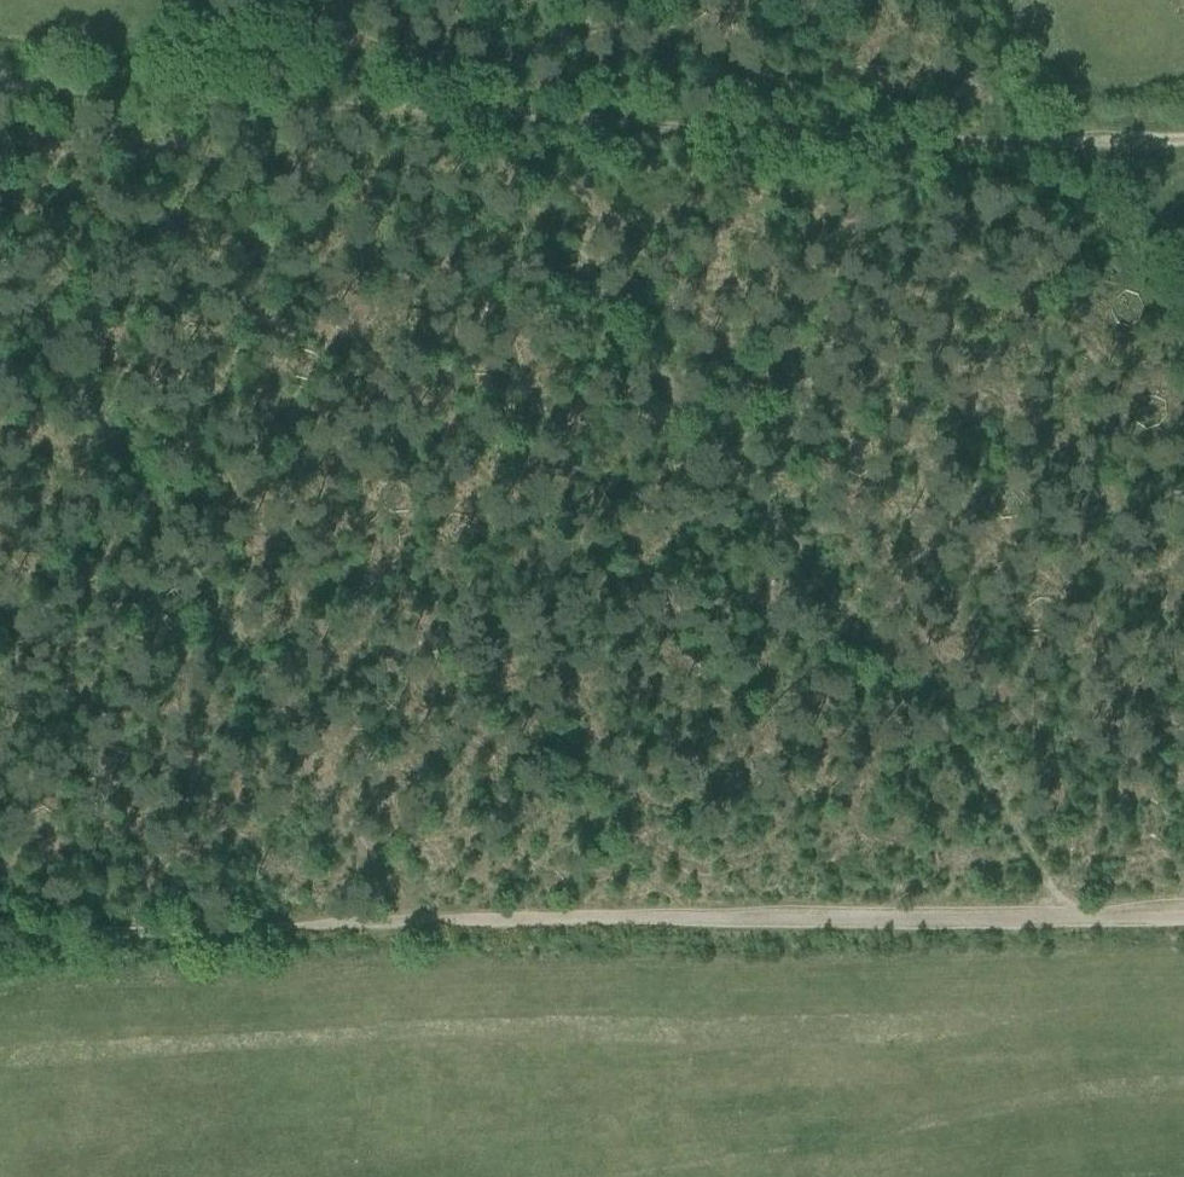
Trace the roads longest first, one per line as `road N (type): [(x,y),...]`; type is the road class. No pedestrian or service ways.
road 1 (track): [(0,84),(894,148),(1017,152),(1183,138)]
road 2 (track): [(0,935),(1183,914)]
road 3 (track): [(467,117),(953,750),(1069,917)]
road 4 (track): [(0,254),(417,924)]

